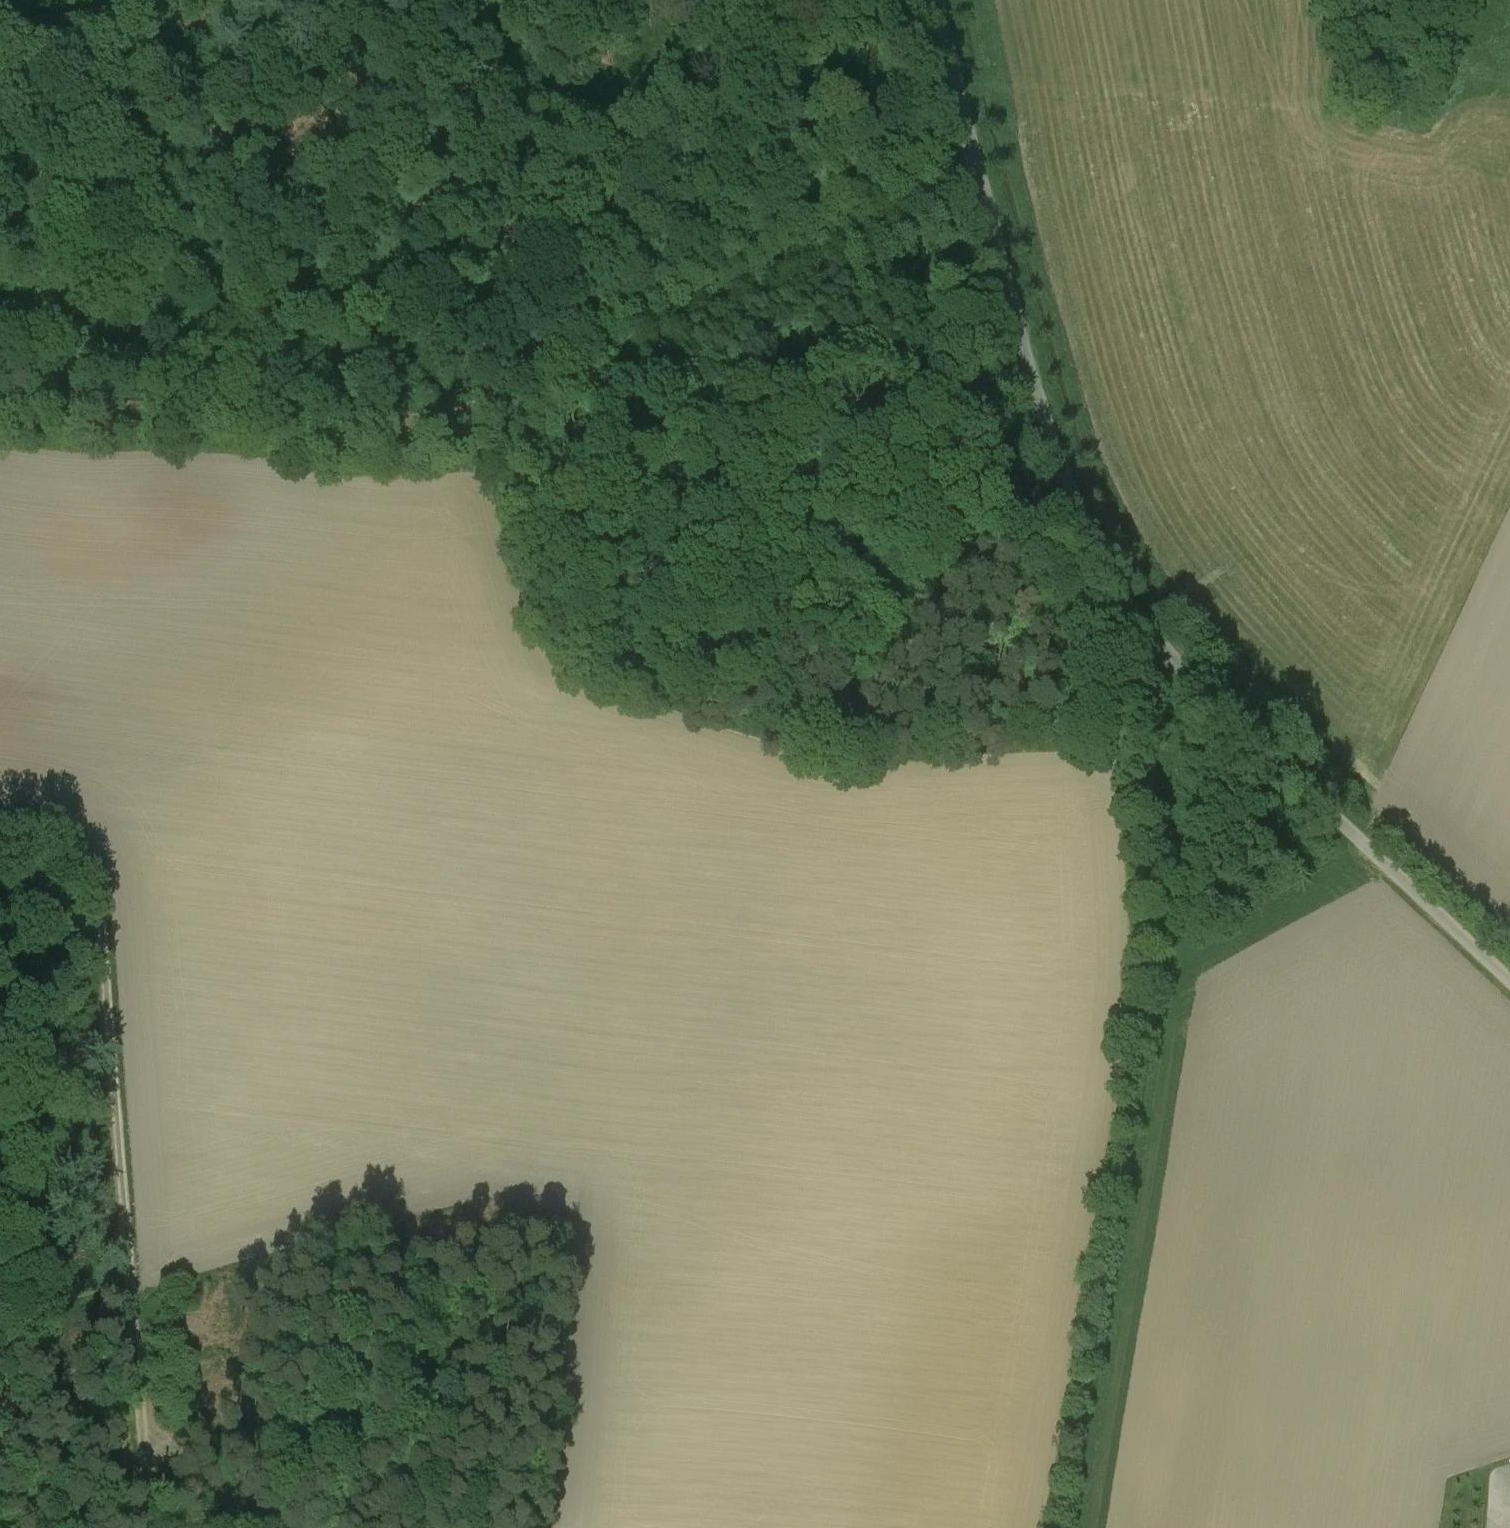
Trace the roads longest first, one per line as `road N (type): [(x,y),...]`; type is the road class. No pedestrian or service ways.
road 1 (unclassified): [(1509,986),(1210,703),(1150,631),(1102,546),(1044,409),(944,0)]
road 2 (track): [(0,821),(56,832),(78,847),(96,879),(146,1527)]

